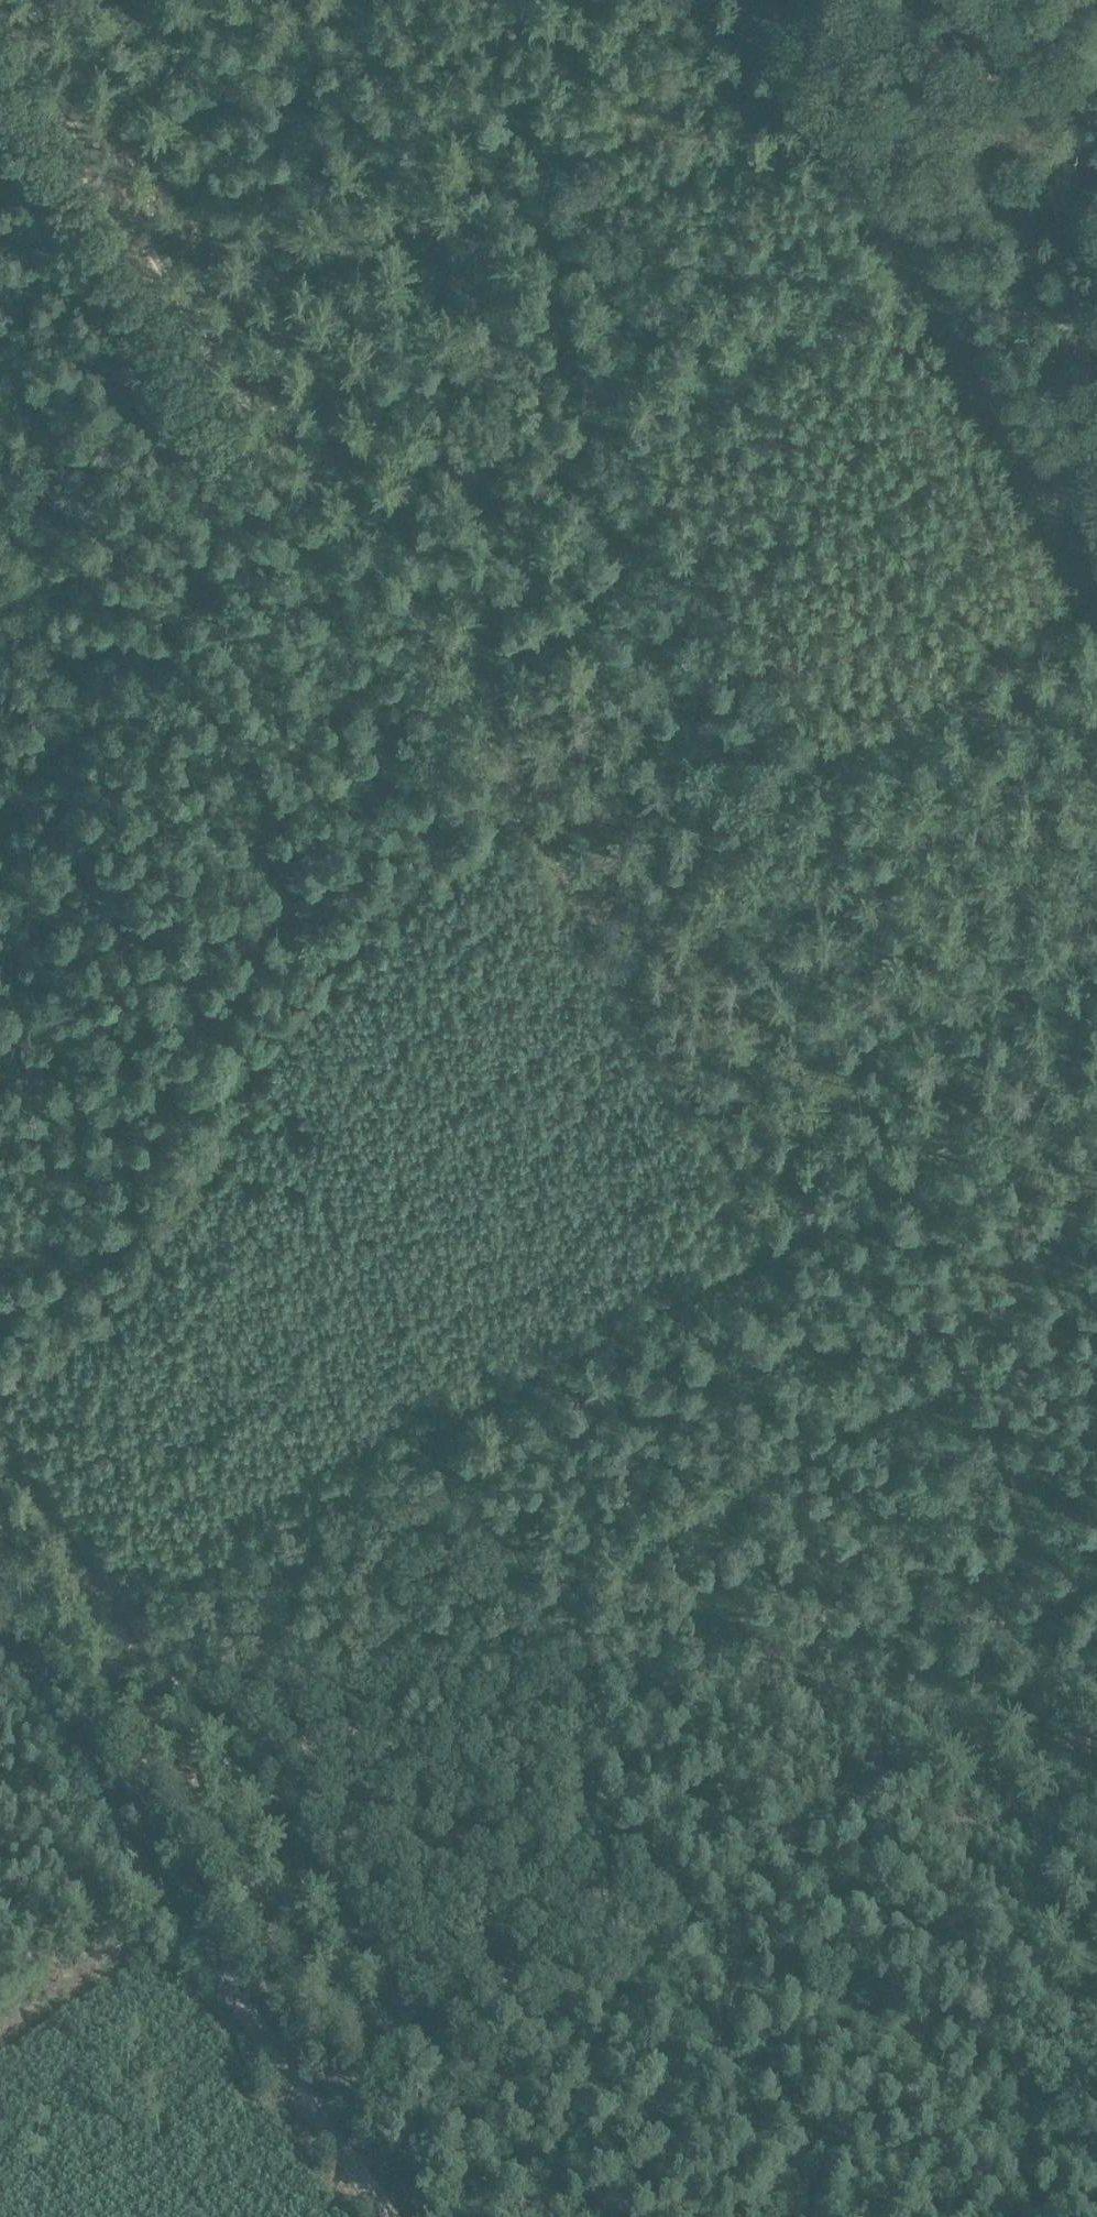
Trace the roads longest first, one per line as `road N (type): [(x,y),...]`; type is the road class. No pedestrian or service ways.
road 1 (track): [(1096,1065),(782,1235),(318,481),(241,402),(6,14)]
road 2 (track): [(544,2216),(0,1423)]
road 3 (track): [(782,1235),(128,1604)]
road 4 (track): [(380,2216),(0,1673)]

